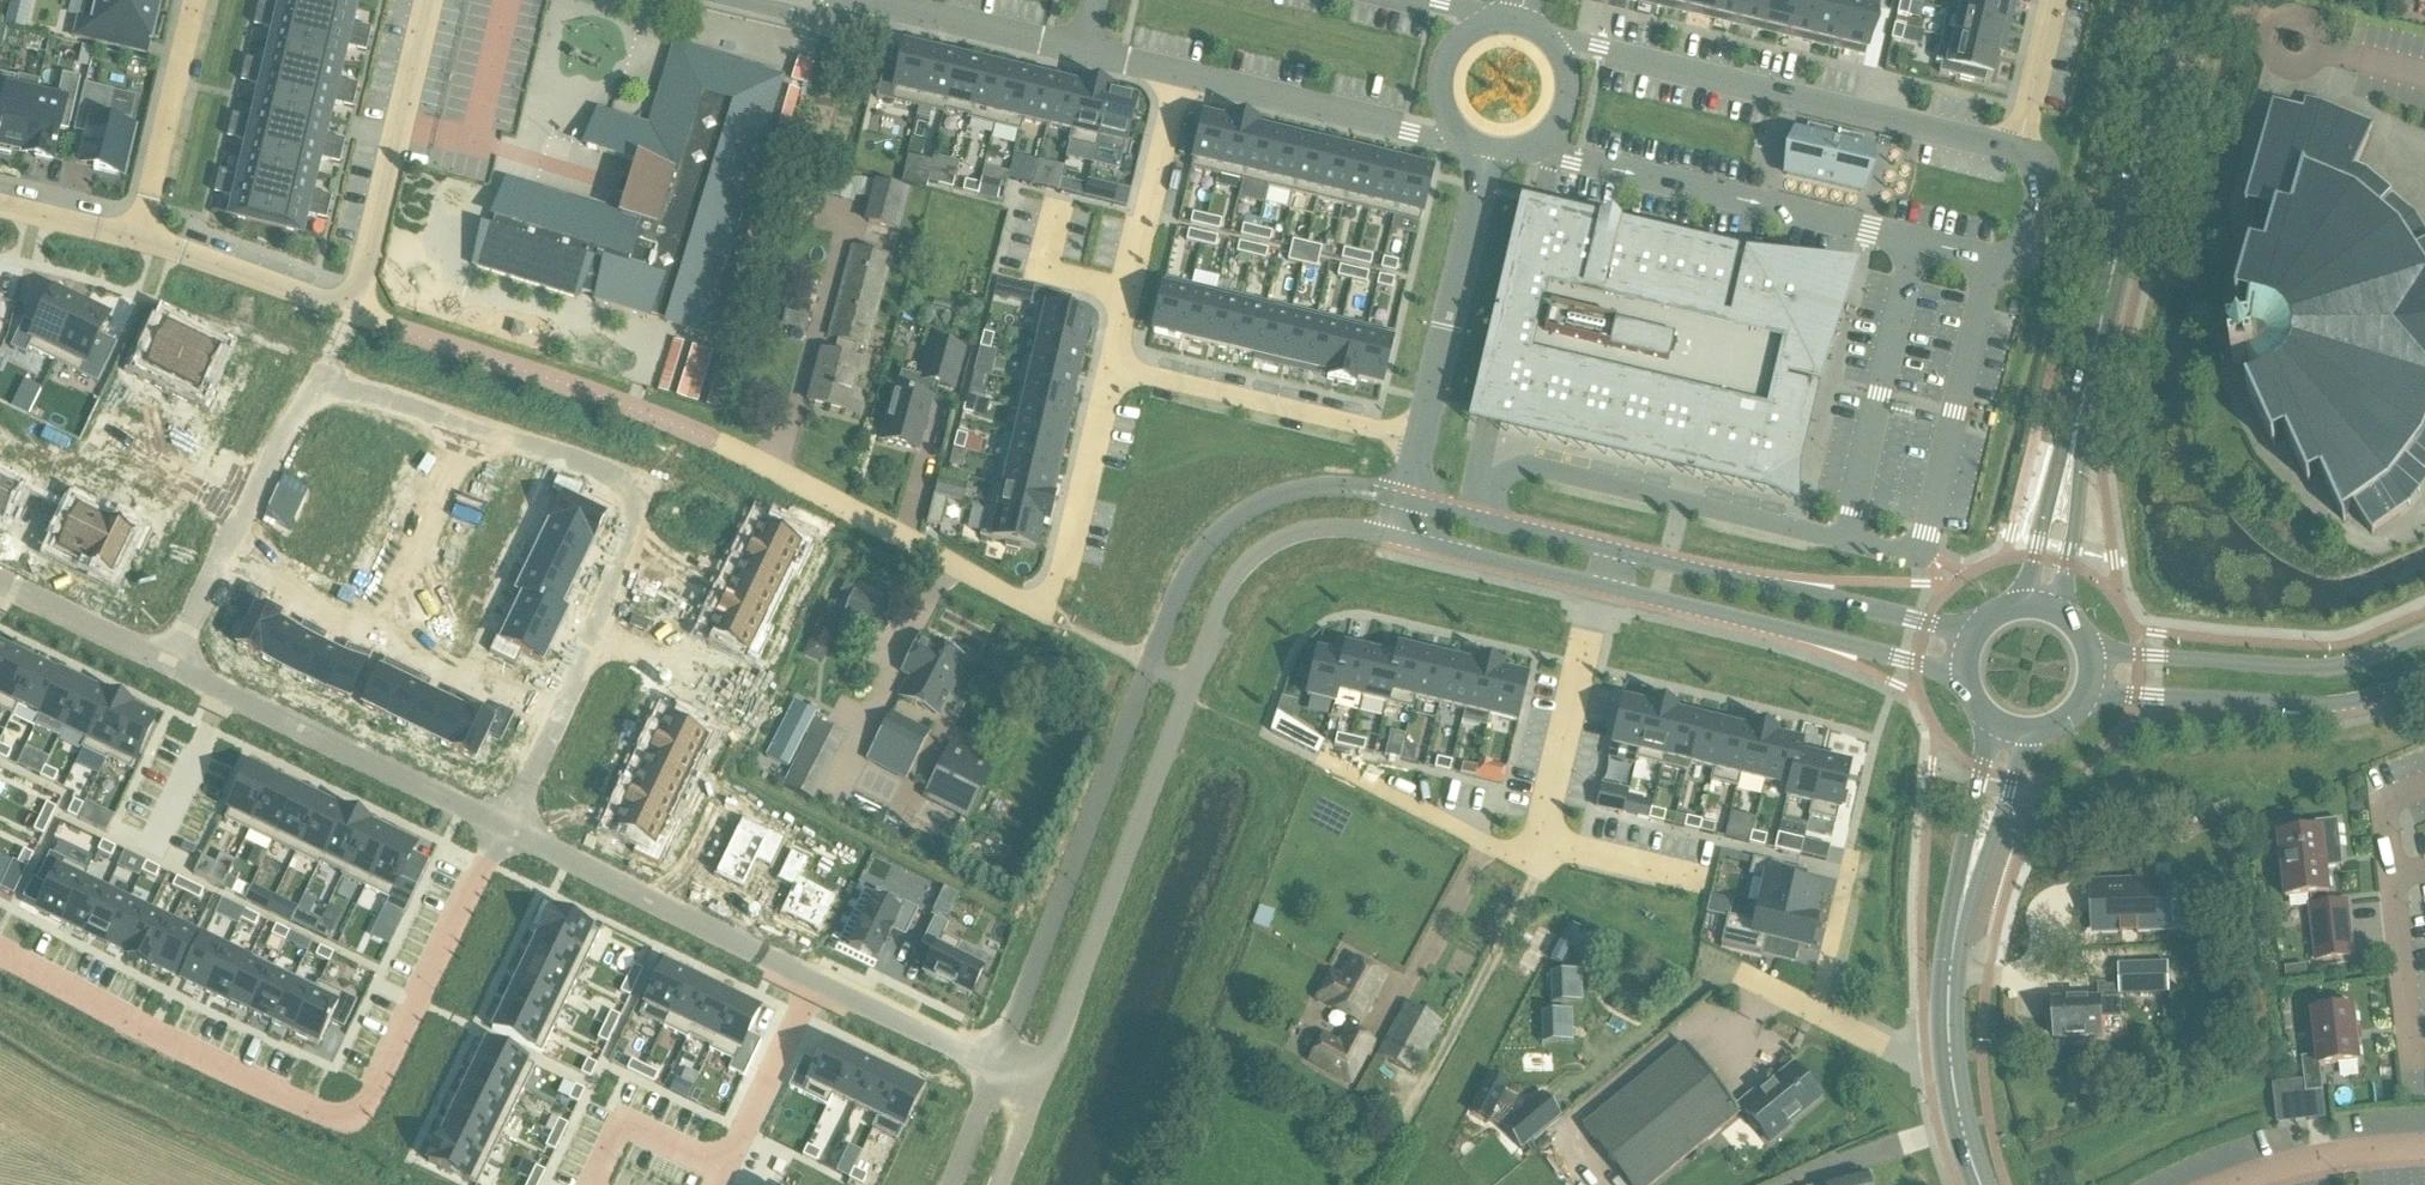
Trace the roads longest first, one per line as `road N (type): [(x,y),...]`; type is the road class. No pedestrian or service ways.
road 1 (residential): [(171,663),(238,522),(327,375),(653,487),(504,827)]
road 2 (unclassified): [(1408,504),(1336,488),(1295,490),(1223,526),(1204,551),(997,1066)]
road 3 (residential): [(0,948),(327,1118),(348,1118),(369,1107),(504,827)]
road 4 (unclassified): [(1039,1083),(1234,589),(1266,556),(1315,536),(1395,548)]
road 5 (residential): [(1524,148),(1988,261),(2005,261),(2027,246),(2040,169),(2018,152)]
road 6 (residential): [(1113,362),(1047,610),(718,442)]
road 7 (residential): [(2018,152),(1549,37)]
road 8 (secondary): [(2070,466),(2179,0)]
road 9 (residential): [(1605,590),(1966,679)]
road 10 (residential): [(1976,631),(1614,548)]
road 11 (residential): [(171,663),(504,827)]
road 12 (track): [(1539,866),(1371,1184)]
road 13 (residential): [(504,827),(814,977)]
road 14 (tertiary): [(2085,693),(2331,704),(2374,698),(2424,676)]
road 15 (tertiary): [(2424,633),(2341,667),(2089,654)]
road 16 (residential): [(355,311),(431,0)]
road 17 (residential): [(1421,441),(1113,362)]
road 18 (residential): [(1486,149),(1421,441)]
road 19 (residential): [(1179,74),(1113,362)]
road 20 (residential): [(1179,74),(1464,139)]
road 21 (residential): [(1605,590),(1539,866)]
road 22 (residential): [(1952,1057),(1896,1052),(1724,964)]
road 23 (residential): [(197,0),(138,238)]
road 24 (residential): [(355,311),(138,238)]
road 25 (residential): [(863,0),(1079,52)]
road 26 (residential): [(1395,548),(1605,590)]
road 27 (residential): [(1614,548),(1408,504)]
road 28 (residential): [(814,977),(728,1169)]
road 29 (secondary): [(1985,712),(1957,920)]
road 30 (secondary): [(1957,920),(2035,729)]
road 31 (residential): [(814,977),(997,1066)]
road 32 (residential): [(0,587),(171,663)]
road 33 (residential): [(2052,0),(2018,152)]
road 34 (residential): [(1492,20),(1454,40),(1436,81),(1448,123),(1464,139)]
road 35 (secondary): [(2070,466),(2015,605)]
road 36 (secondary): [(2063,614),(2074,523),(2070,466)]
road 37 (residential): [(138,238),(0,206)]
road 38 (secondary): [(1952,1057),(1957,920)]
road 39 (residential): [(1524,148),(1544,137),(1567,99),(1569,77),(1549,37)]
road 40 (secondary): [(1981,1184),(1952,1057)]
road 41 (unclassified): [(997,1066),(952,1184)]

